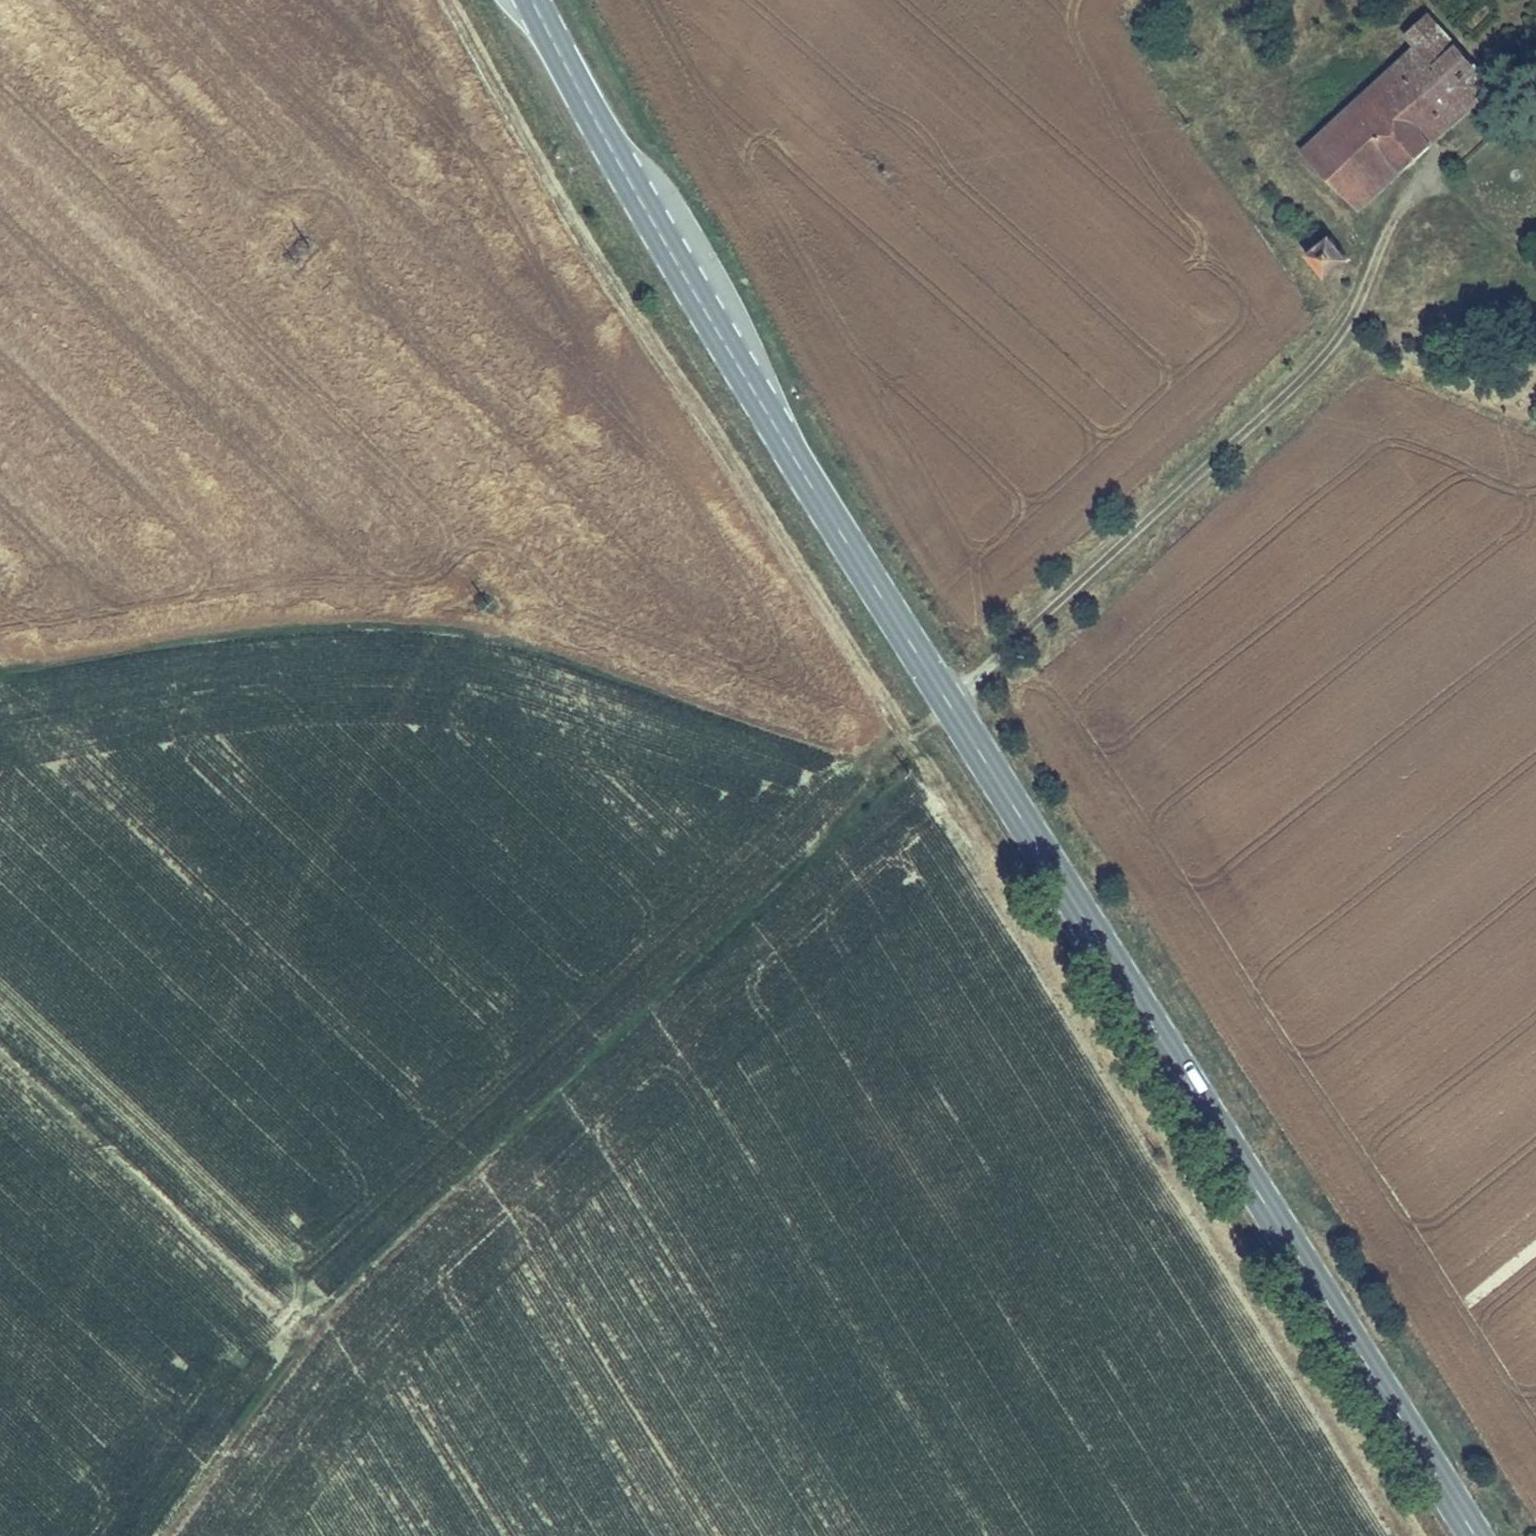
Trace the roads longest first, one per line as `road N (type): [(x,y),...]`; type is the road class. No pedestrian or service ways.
road 1 (secondary): [(1476,1535),(787,446),(533,0)]

